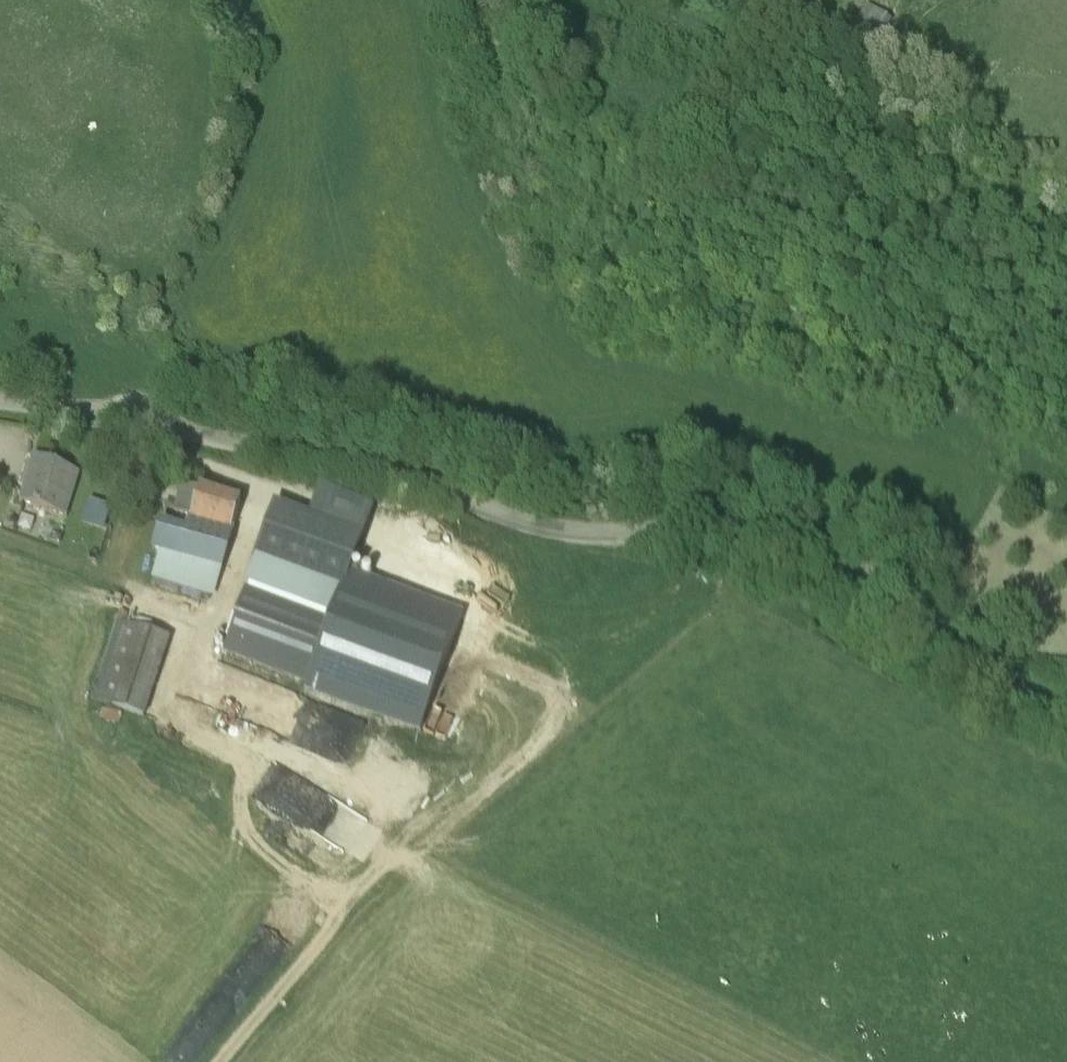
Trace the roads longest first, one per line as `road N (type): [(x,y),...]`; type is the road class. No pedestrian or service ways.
road 1 (tertiary): [(1066,709),(1004,679),(863,576),(772,540),(565,531),(356,463),(0,399)]
road 2 (track): [(335,459),(391,458),(567,483),(601,472),(633,438)]

